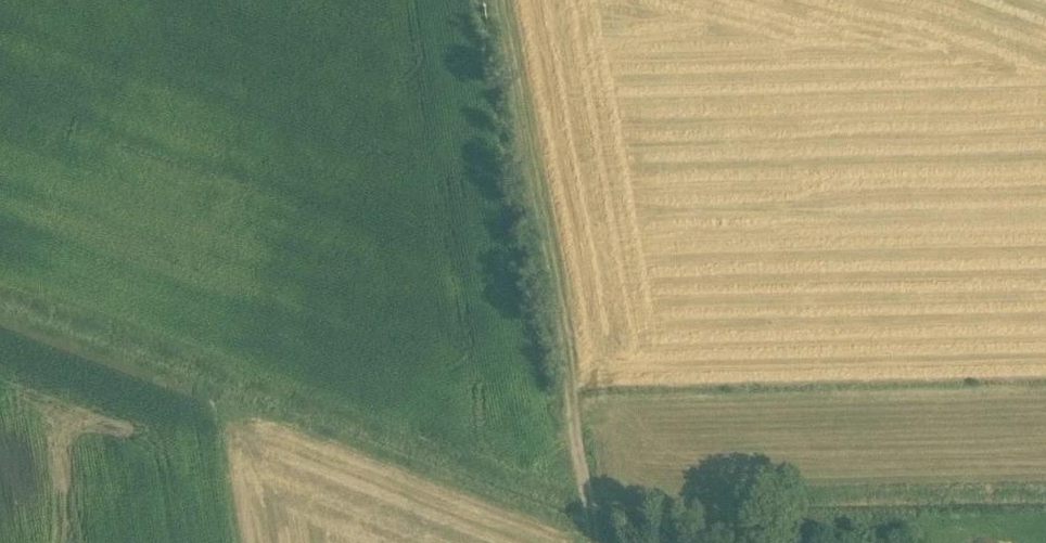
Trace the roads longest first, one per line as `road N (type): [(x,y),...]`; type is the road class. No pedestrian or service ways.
road 1 (track): [(500,0),(593,542)]

